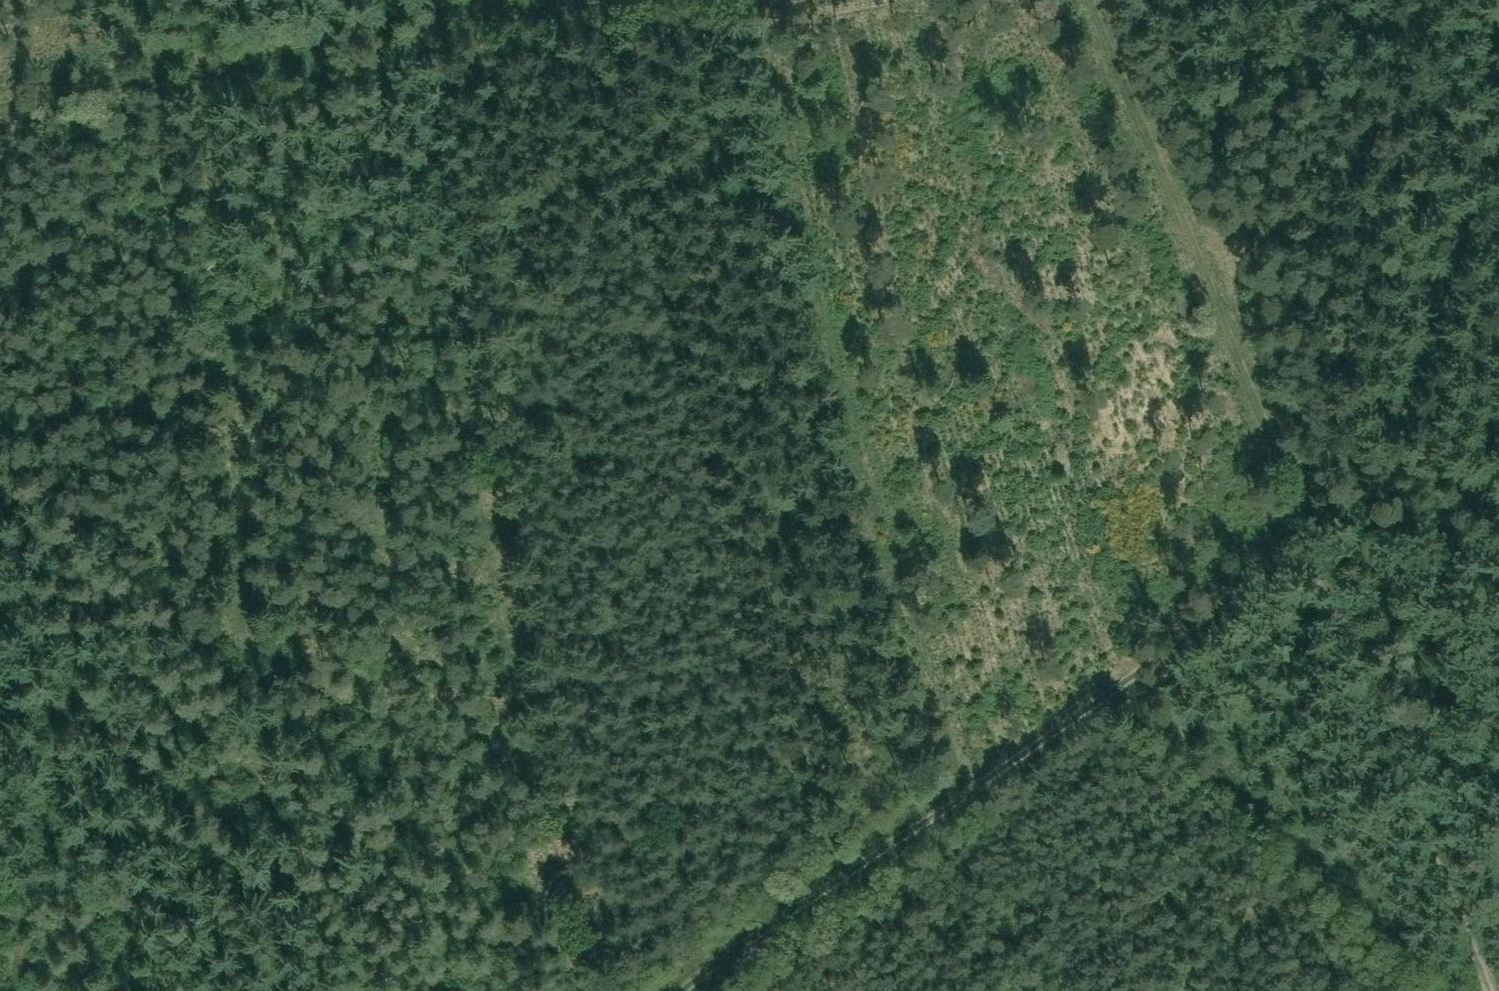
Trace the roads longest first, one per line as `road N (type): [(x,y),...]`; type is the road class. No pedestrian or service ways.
road 1 (track): [(684,990),(908,824),(1131,678),(1312,527)]
road 2 (track): [(1312,527),(1492,990)]

